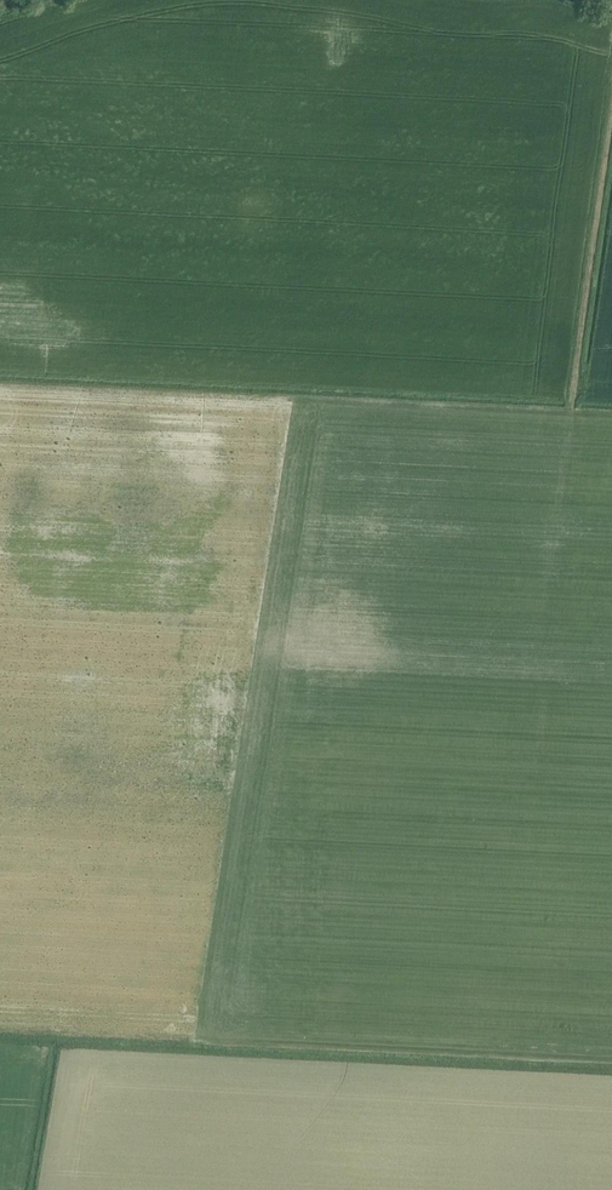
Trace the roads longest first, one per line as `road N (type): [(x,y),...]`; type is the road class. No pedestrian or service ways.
road 1 (track): [(567,406),(611,92)]

